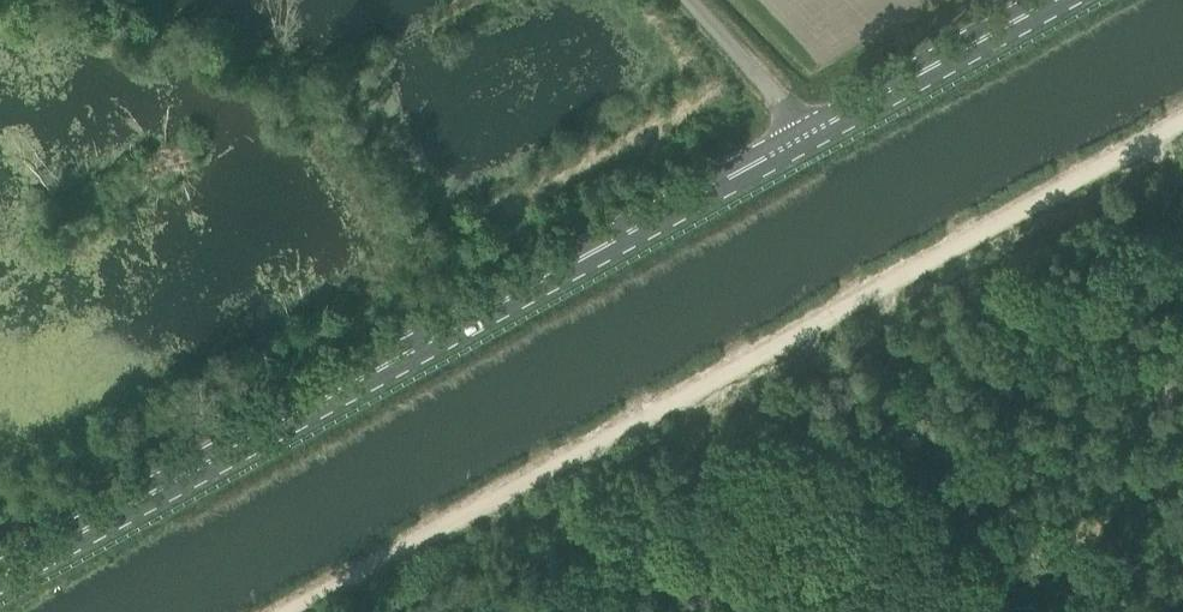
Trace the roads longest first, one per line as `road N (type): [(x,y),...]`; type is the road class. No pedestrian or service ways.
road 1 (primary): [(0,580),(809,139)]
road 2 (track): [(898,283),(295,611)]
road 3 (track): [(898,283),(940,397),(983,577),(1109,527),(1182,487)]
road 4 (track): [(1182,127),(898,283)]
road 5 (primary): [(809,139),(1063,0)]
road 6 (unclassified): [(809,139),(683,0)]

